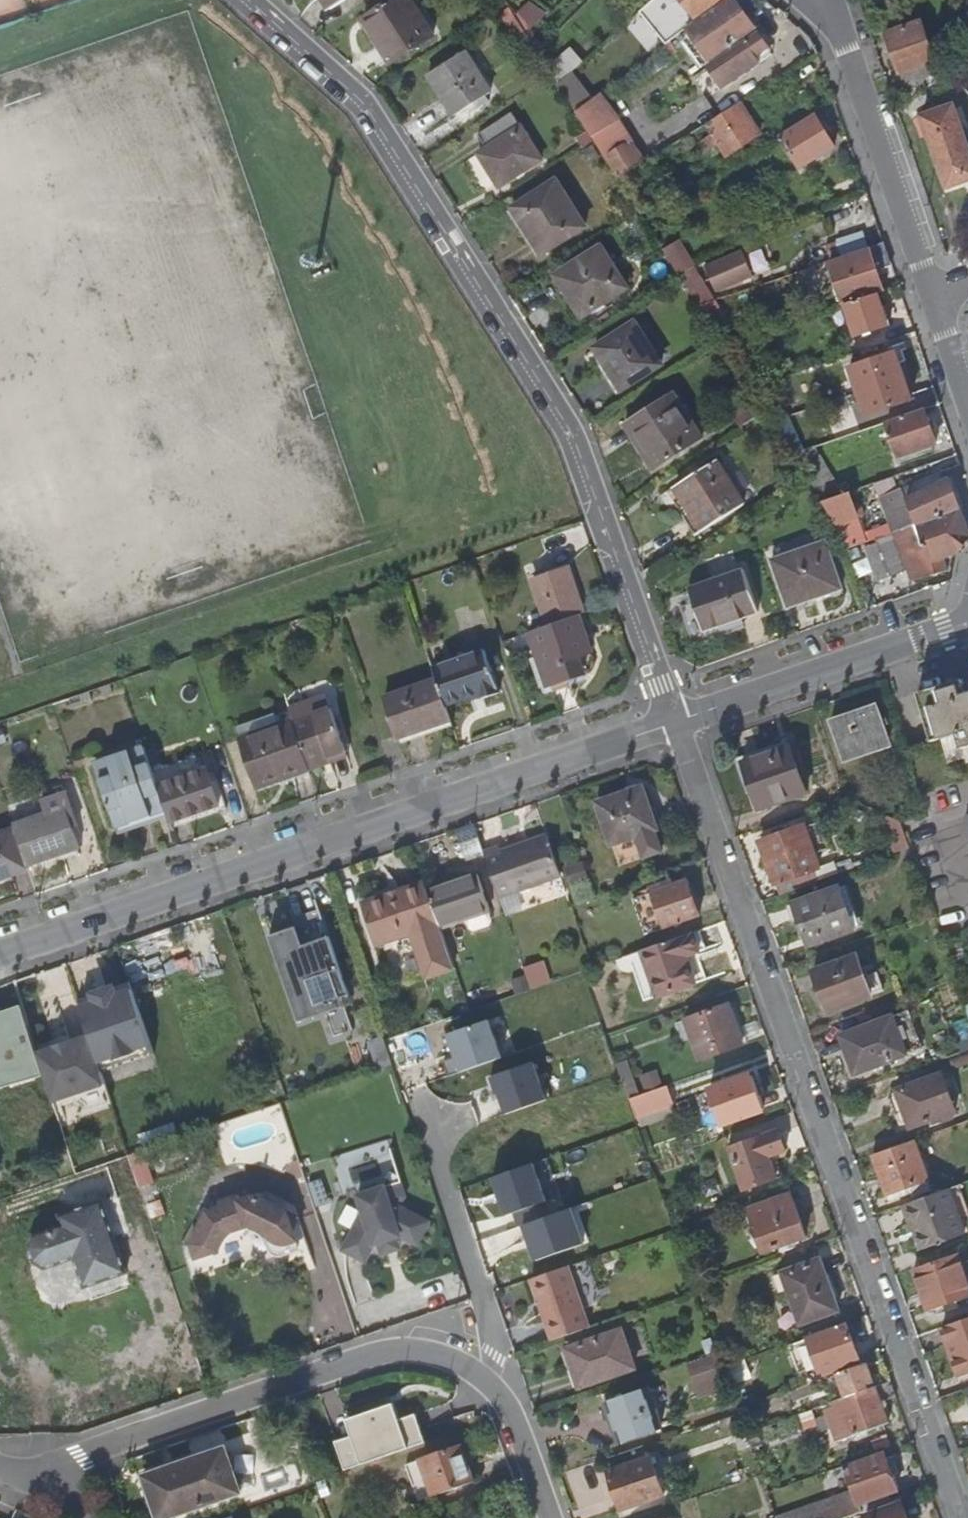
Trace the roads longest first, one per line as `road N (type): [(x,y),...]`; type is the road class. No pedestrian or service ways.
road 1 (residential): [(677,724),(573,423),(365,96),(257,0)]
road 2 (residential): [(961,1517),(677,724)]
road 3 (residential): [(677,724),(0,955)]
road 4 (residential): [(24,1479),(376,1351),(435,1348),(478,1373),(508,1417),(544,1517)]
road 5 (residential): [(837,21),(939,311)]
road 6 (residential): [(967,625),(677,724)]

